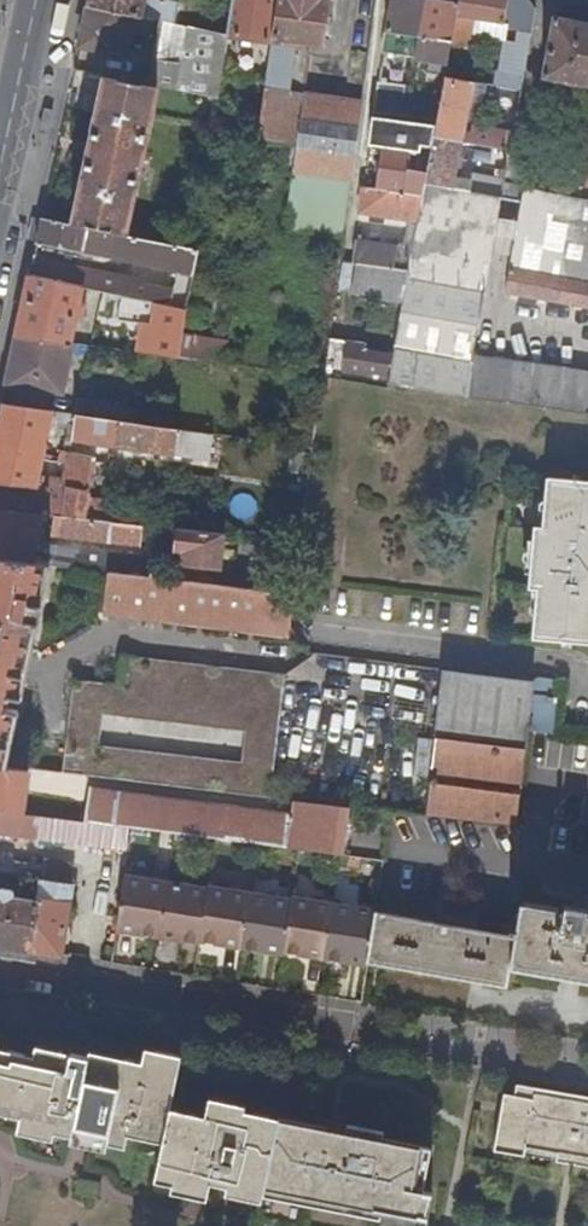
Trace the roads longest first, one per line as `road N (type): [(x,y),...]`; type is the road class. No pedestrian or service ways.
road 1 (residential): [(0,978),(352,1023)]
road 2 (primary): [(38,0),(0,177)]

